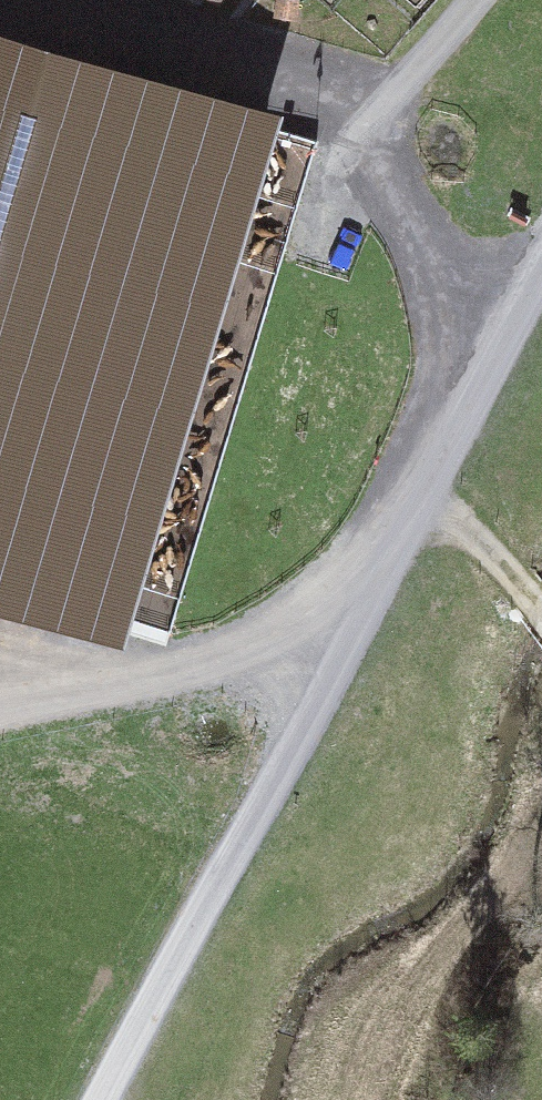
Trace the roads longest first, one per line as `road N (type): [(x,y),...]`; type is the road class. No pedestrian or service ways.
road 1 (track): [(112,1099),(541,268)]
road 2 (track): [(252,407),(288,227),(489,0)]
road 3 (track): [(0,705),(150,669),(208,614),(249,503),(252,407)]
road 4 (track): [(252,407),(433,477)]
road 5 (track): [(541,622),(425,506)]

